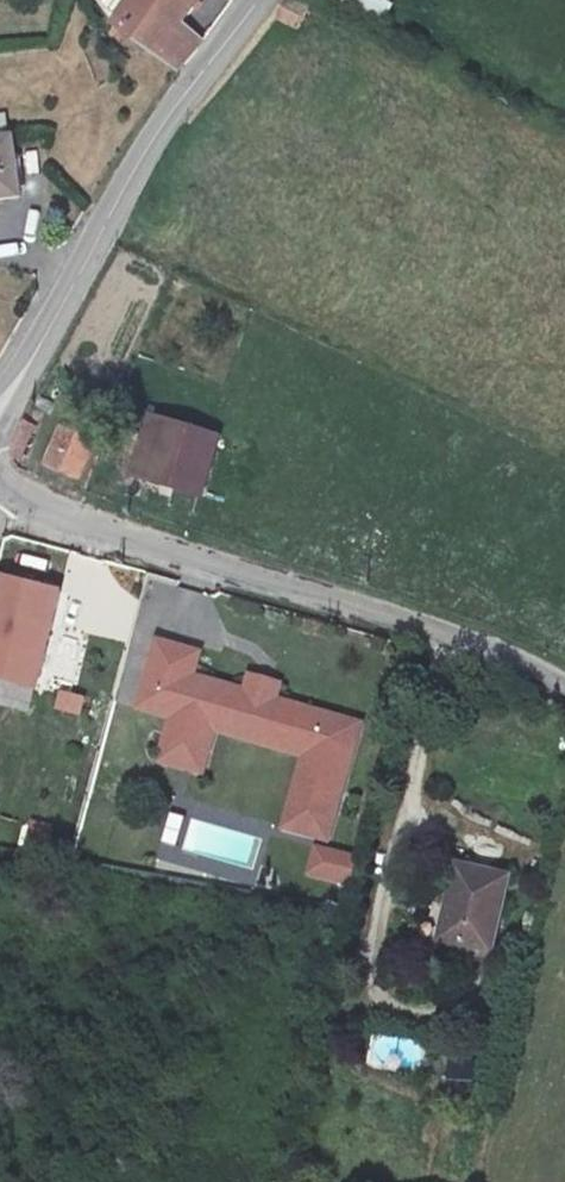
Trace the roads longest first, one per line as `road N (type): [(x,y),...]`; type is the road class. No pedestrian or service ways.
road 1 (unclassified): [(4,489),(113,538),(513,658),(564,686)]
road 2 (residential): [(258,0),(182,93),(0,400)]

